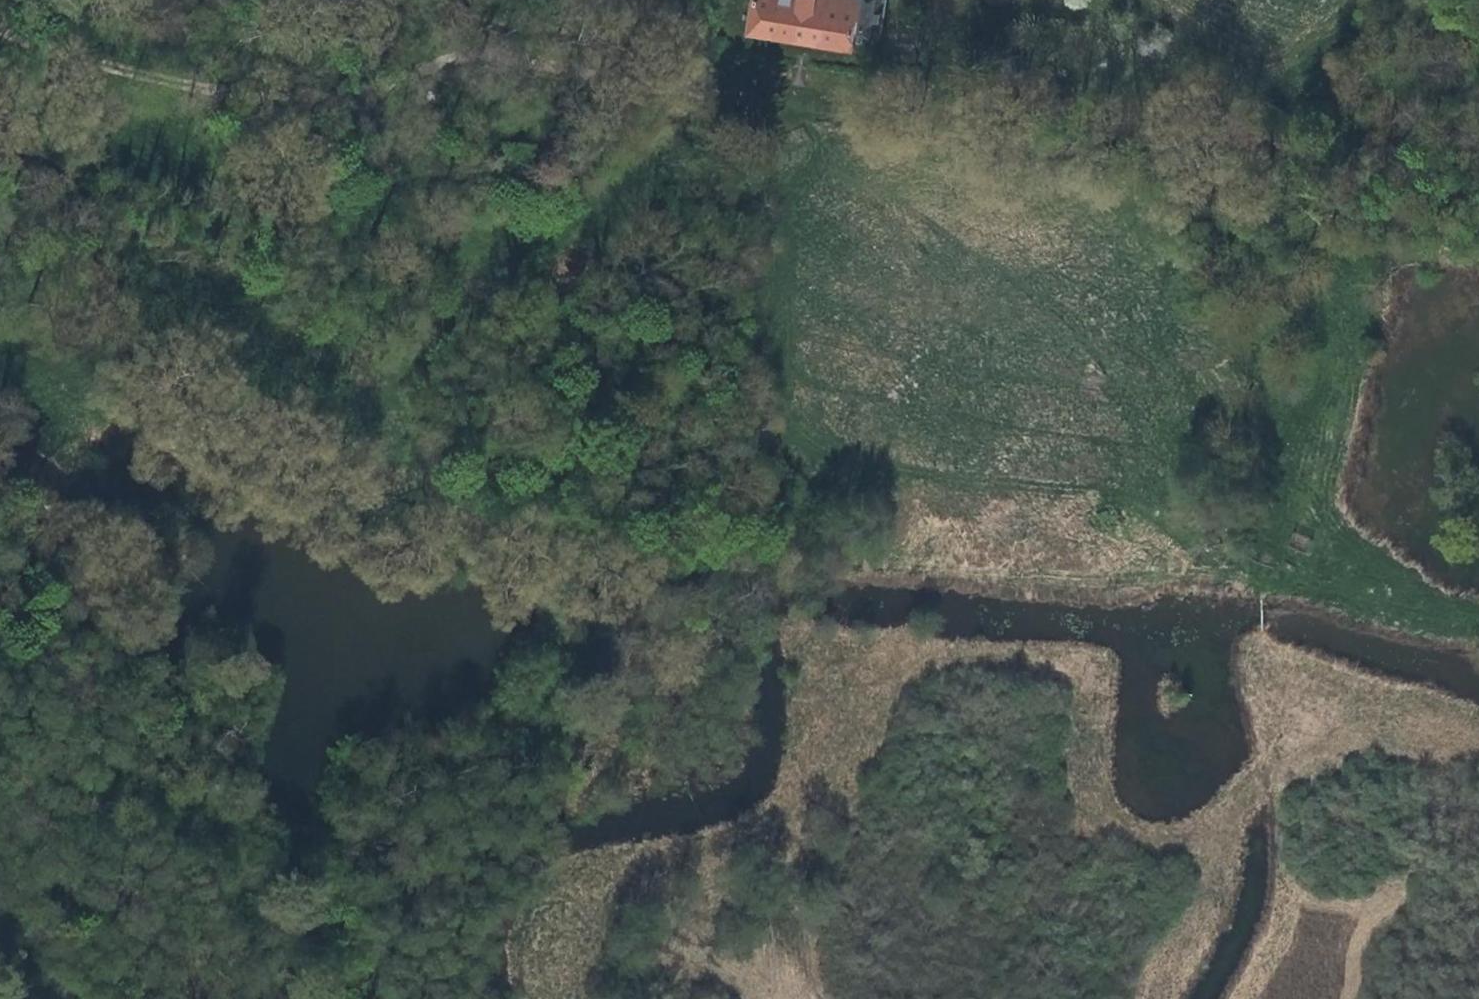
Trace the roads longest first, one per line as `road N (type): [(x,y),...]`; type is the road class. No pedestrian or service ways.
road 1 (track): [(0,23),(42,47),(218,88),(346,96),(450,60),(545,60),(660,93)]

